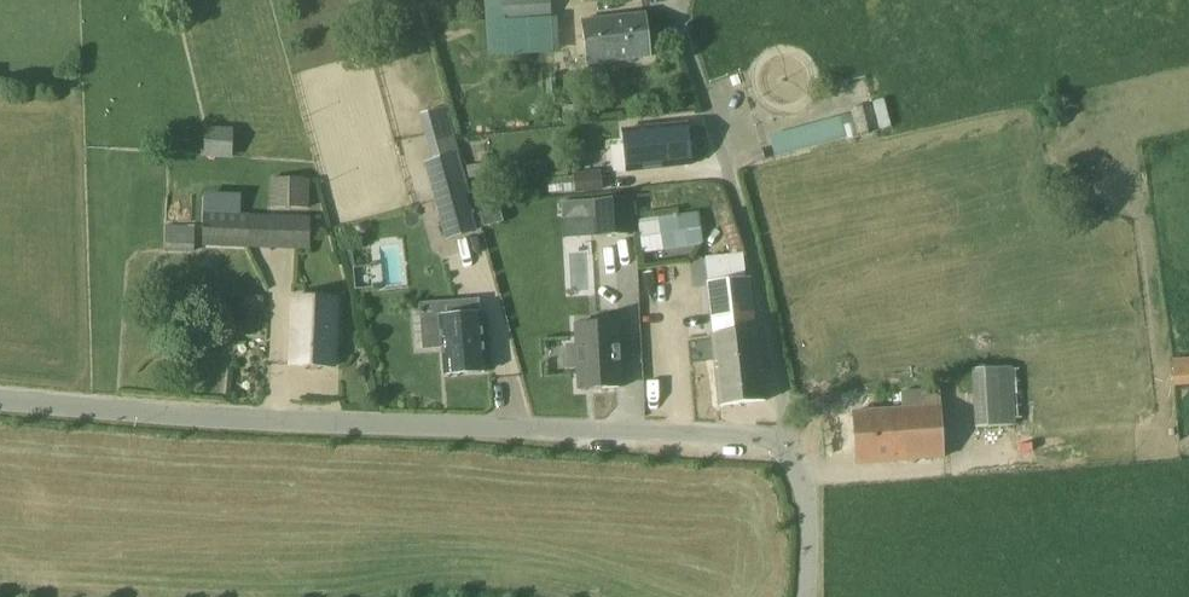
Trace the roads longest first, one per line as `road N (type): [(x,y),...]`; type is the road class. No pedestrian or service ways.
road 1 (tertiary): [(787,448),(761,436),(278,420),(0,400)]
road 2 (unclassified): [(787,448),(748,191),(694,47),(691,0)]
road 3 (tertiary): [(810,596),(809,498),(787,448)]

